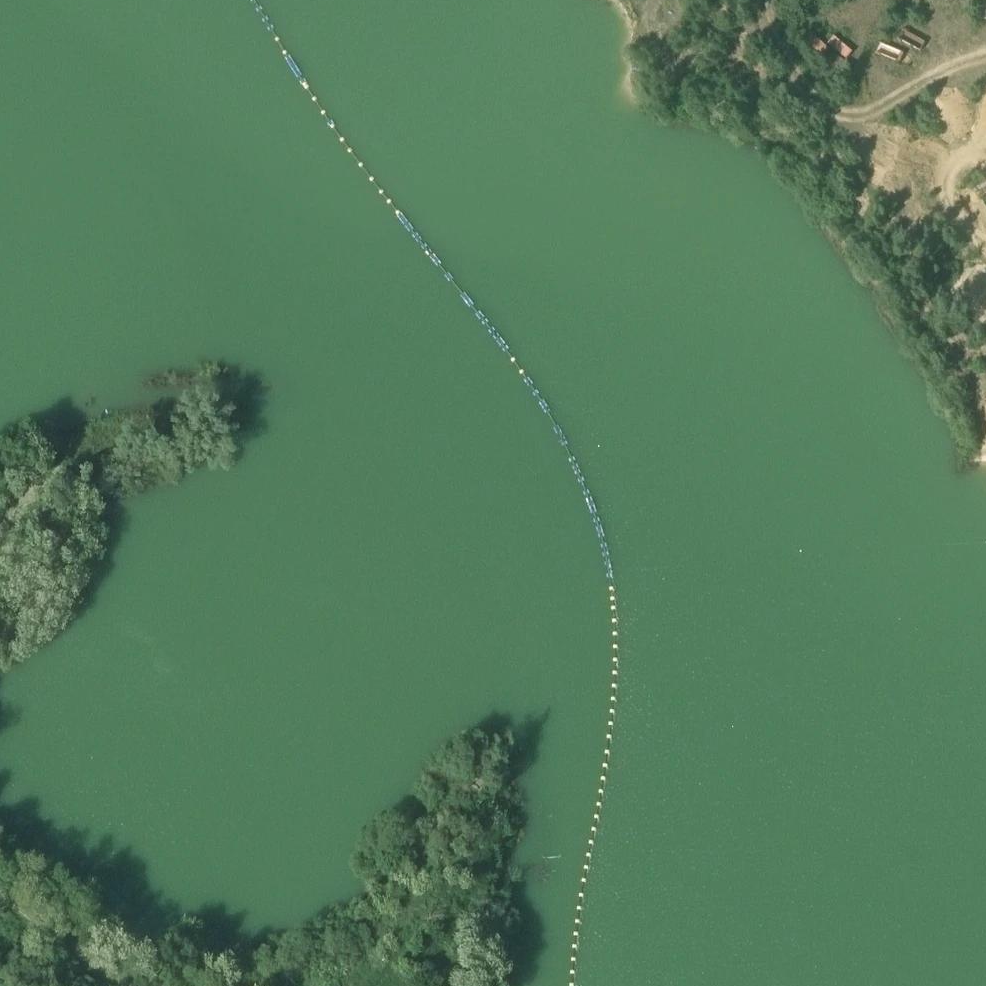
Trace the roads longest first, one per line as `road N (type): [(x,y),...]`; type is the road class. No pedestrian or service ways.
road 1 (track): [(214,402),(87,460),(28,498),(0,534)]
road 2 (track): [(0,893),(120,985)]

